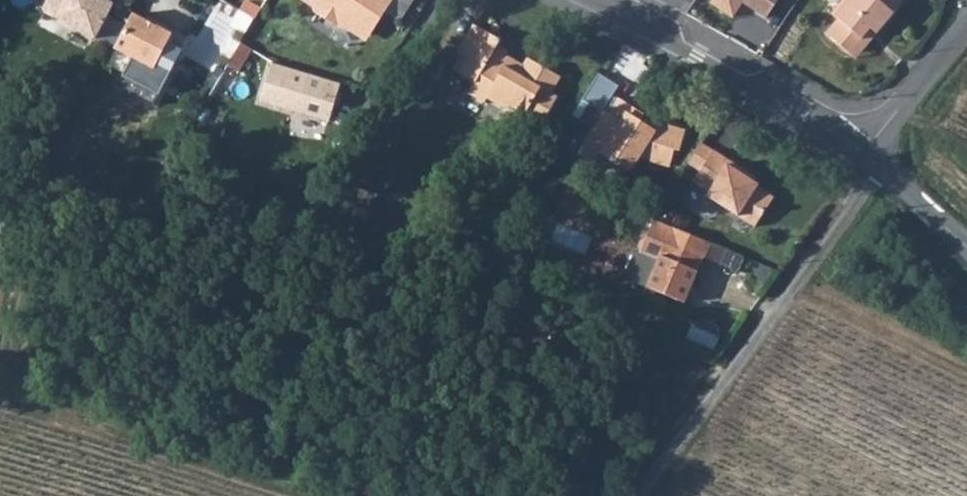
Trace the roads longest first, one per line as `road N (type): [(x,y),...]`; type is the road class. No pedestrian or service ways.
road 1 (unclassified): [(878,167),(642,495)]
road 2 (tertiary): [(599,0),(858,150)]
road 3 (residential): [(858,150),(966,31)]

